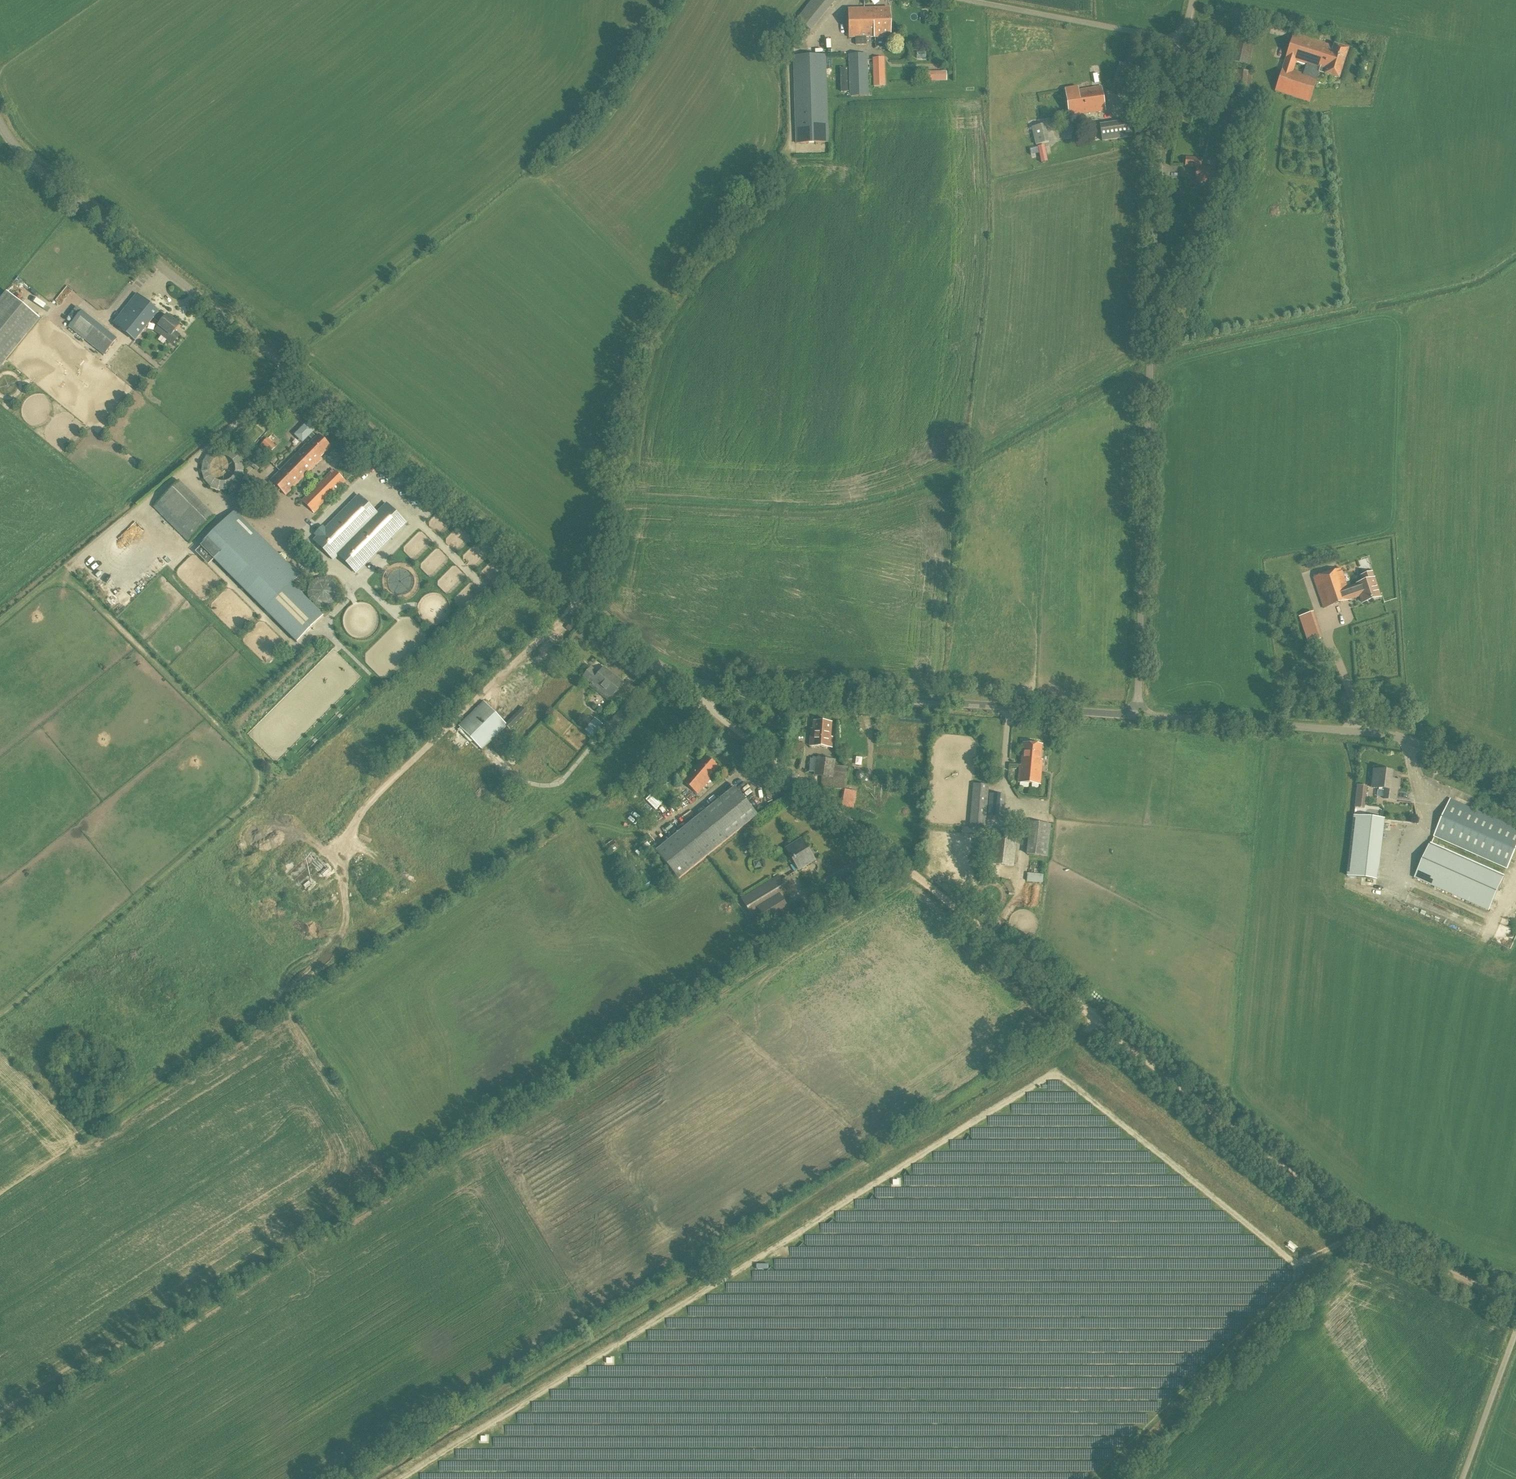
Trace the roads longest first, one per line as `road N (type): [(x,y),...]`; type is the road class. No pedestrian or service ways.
road 1 (track): [(1515,1301),(1363,1228),(796,778)]
road 2 (unclassified): [(690,681),(649,658),(27,159),(0,124)]
road 3 (unclassified): [(1137,713),(1158,145),(1184,41)]
road 4 (unclassified): [(1137,713),(690,681)]
road 5 (unclassified): [(1515,776),(1402,737),(1137,713)]
road 6 (unclassified): [(1184,41),(966,0)]
road 7 (unclassified): [(1462,1478),(1515,1330)]
road 8 (unclassified): [(796,778),(690,681)]

